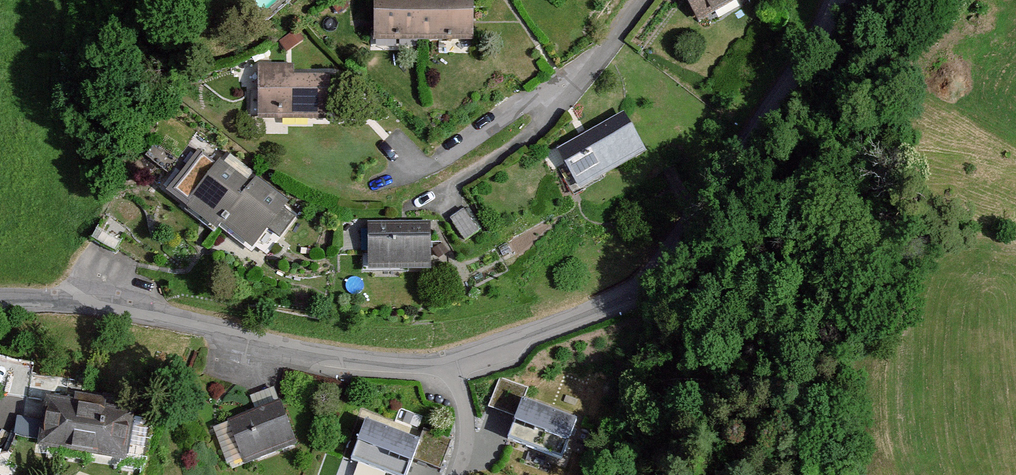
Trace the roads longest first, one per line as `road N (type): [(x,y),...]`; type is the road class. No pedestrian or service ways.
road 1 (residential): [(447,361),(606,308),(650,281),(786,103),(841,0)]
road 2 (residential): [(0,297),(85,299),(382,363),(447,361)]

